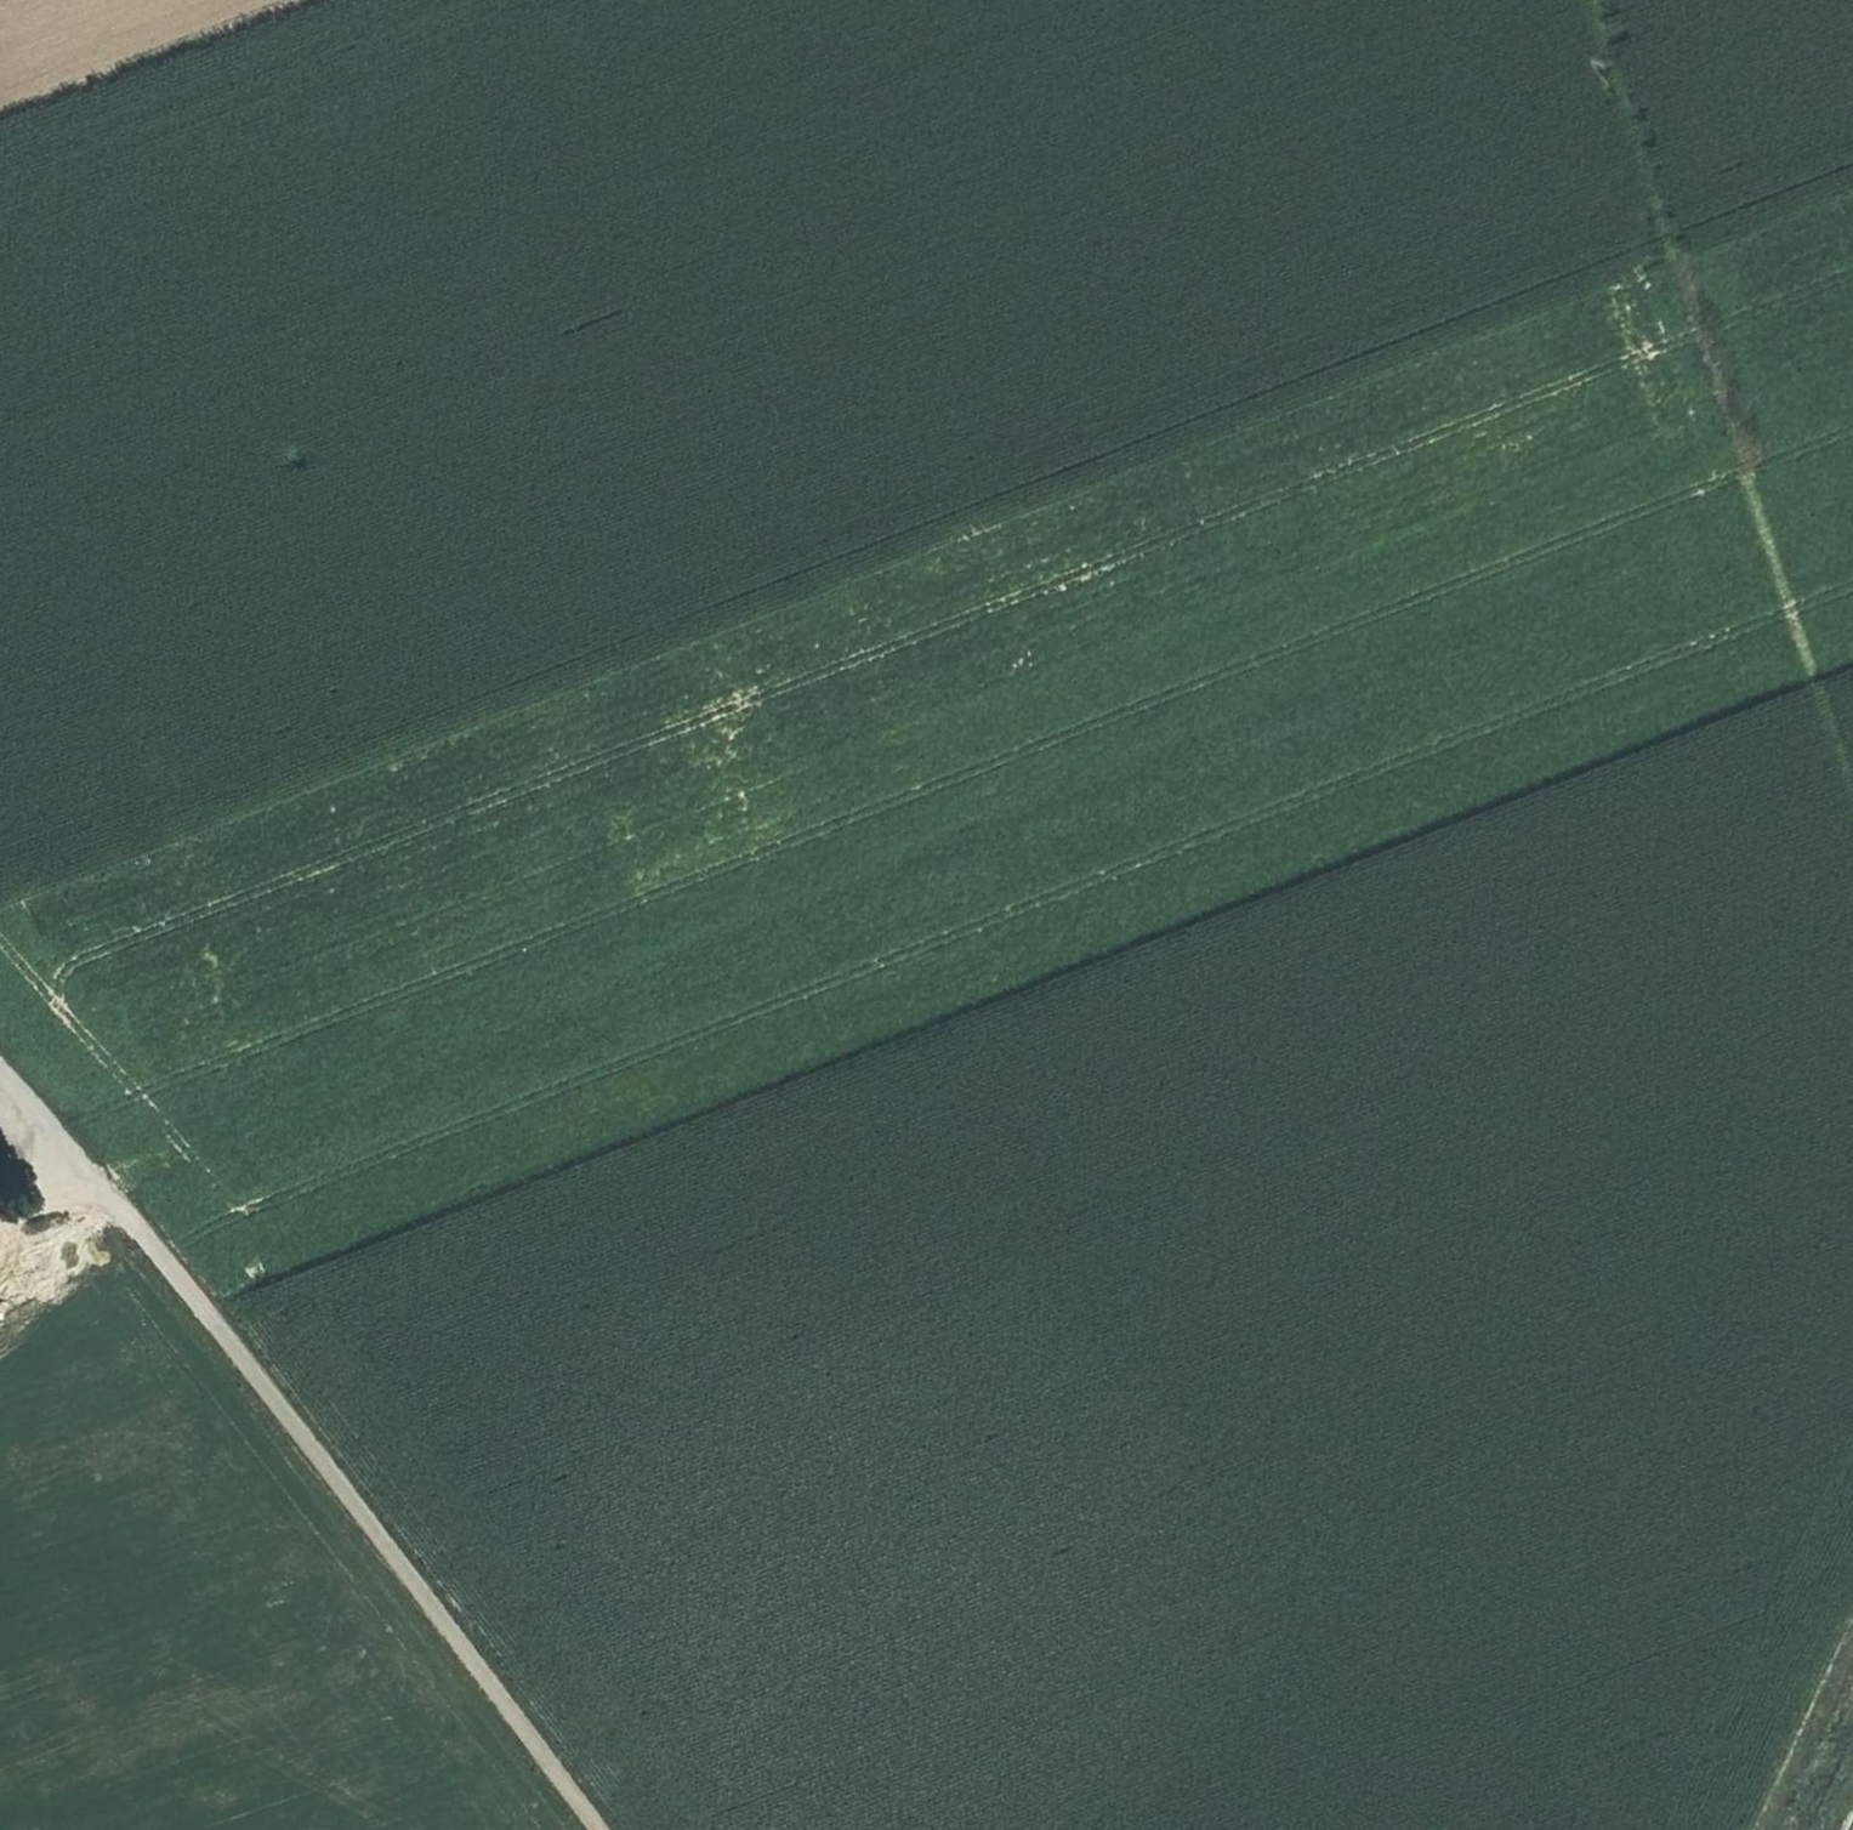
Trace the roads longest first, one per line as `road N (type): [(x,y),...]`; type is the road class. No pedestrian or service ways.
road 1 (track): [(597,1829),(98,1182)]
road 2 (track): [(1763,1829),(1852,1637)]
road 3 (track): [(98,1182),(0,1074)]

